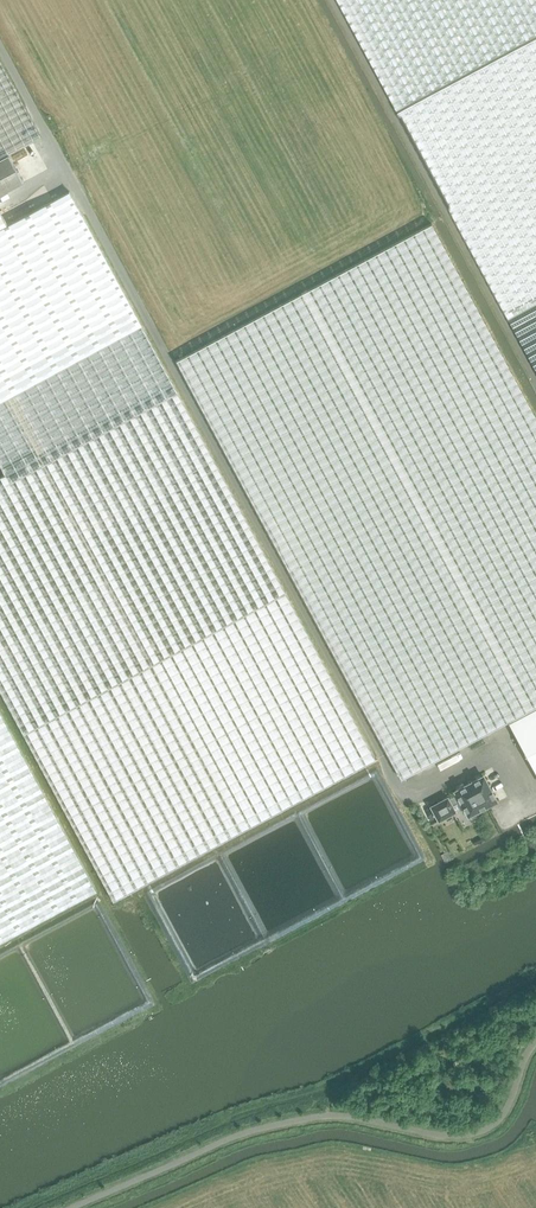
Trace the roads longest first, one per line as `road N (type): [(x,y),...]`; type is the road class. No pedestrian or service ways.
road 1 (unclassified): [(505,744),(402,801),(0,48)]

